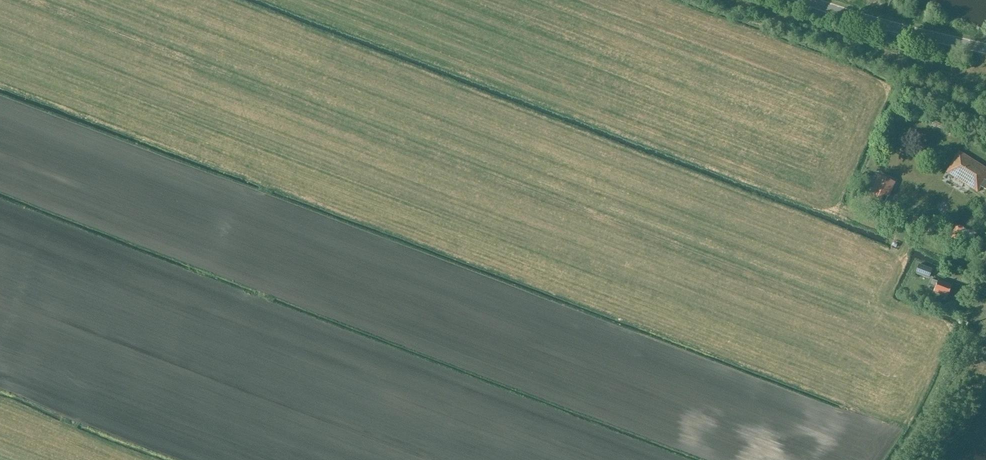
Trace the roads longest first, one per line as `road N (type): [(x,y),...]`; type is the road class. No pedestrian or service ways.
road 1 (tertiary): [(985,49),(803,0)]

